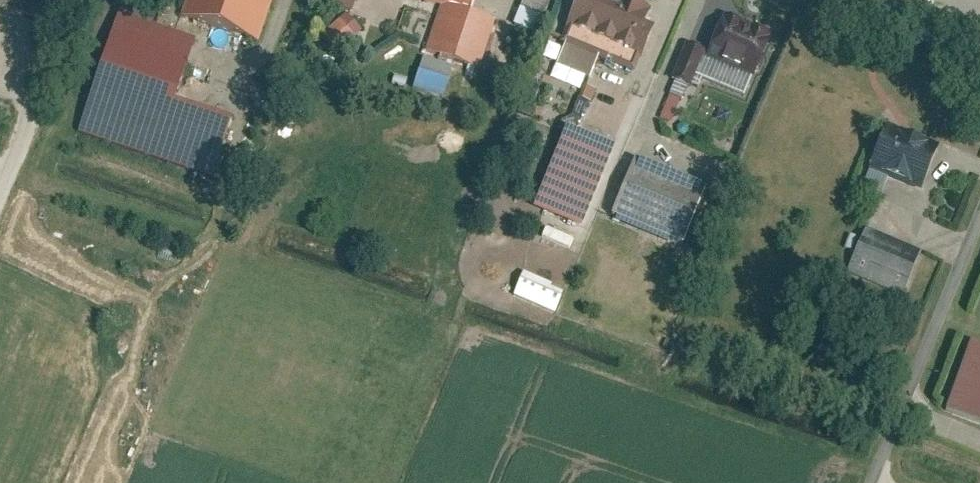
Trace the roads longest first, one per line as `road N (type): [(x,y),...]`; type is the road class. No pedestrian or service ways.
road 1 (unclassified): [(849,482),(979,163)]
road 2 (track): [(71,0),(0,176)]
road 3 (tertiary): [(858,0),(979,35)]

